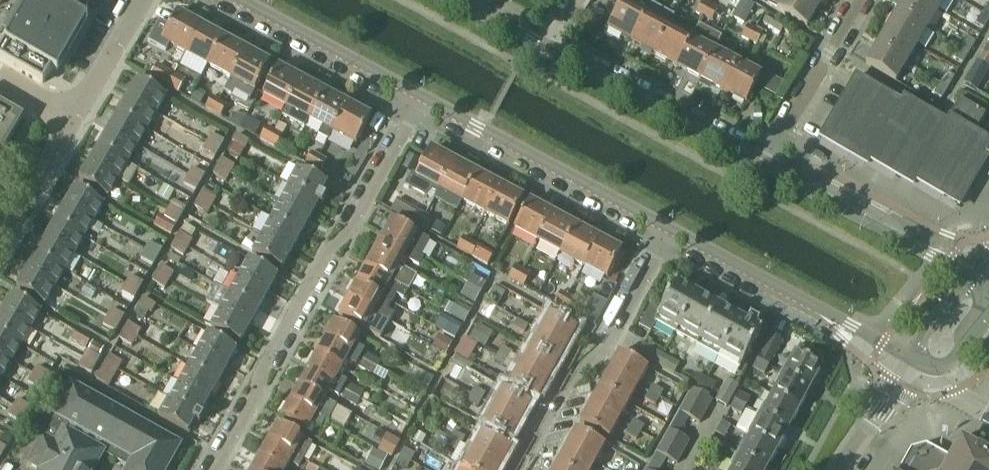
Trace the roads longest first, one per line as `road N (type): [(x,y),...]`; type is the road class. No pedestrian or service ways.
road 1 (residential): [(212,469),(264,364),(419,104)]
road 2 (residential): [(514,469),(562,382),(605,343),(667,232)]
road 3 (tertiary): [(419,104),(667,232)]
road 4 (tertiary): [(667,232),(909,360)]
road 5 (tertiary): [(762,166),(550,52)]
road 6 (tertiary): [(970,277),(762,166)]
road 7 (tertiary): [(234,0),(419,104)]
road 8 (residential): [(762,166),(859,0)]
road 9 (residential): [(0,242),(72,120)]
road 10 (residential): [(72,120),(145,0)]

